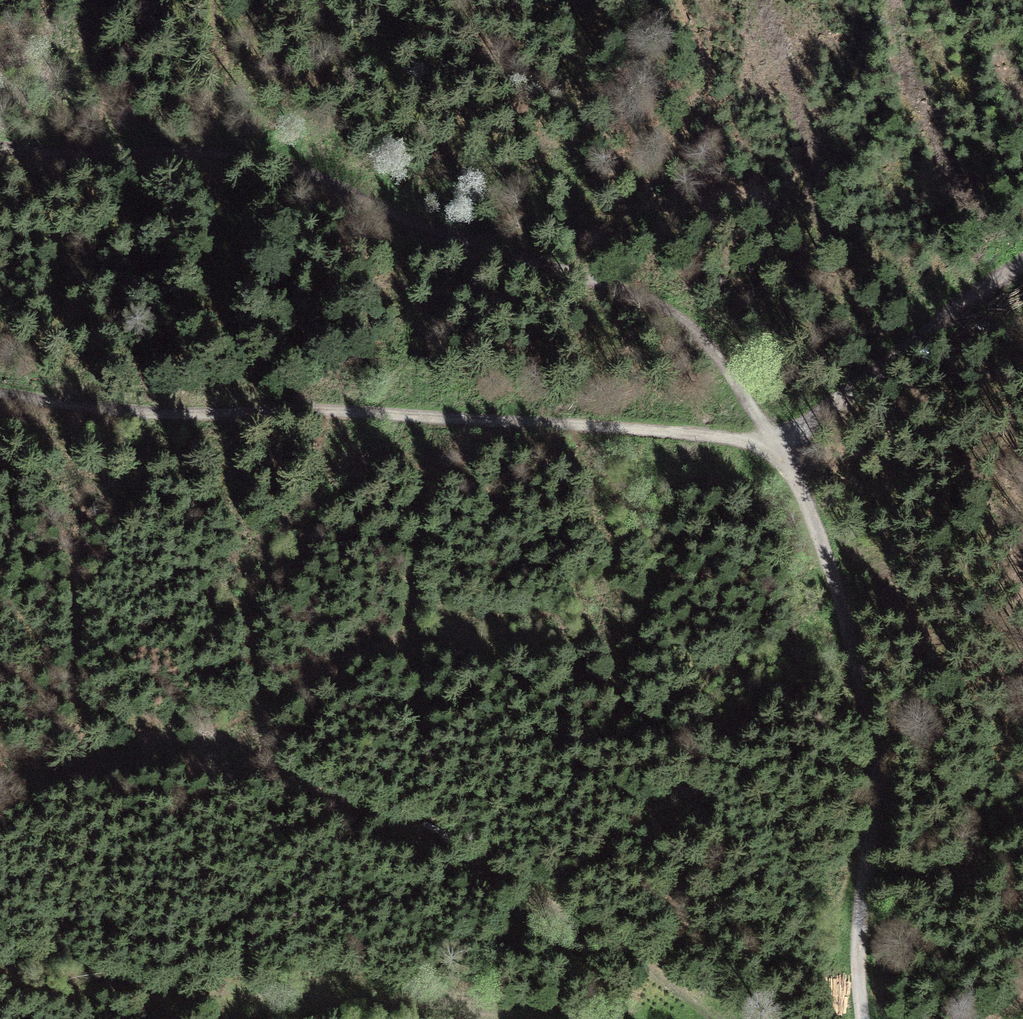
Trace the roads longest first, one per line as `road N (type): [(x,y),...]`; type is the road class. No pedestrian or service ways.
road 1 (track): [(0,128),(216,136),(283,152),(566,251),(676,319),(783,442)]
road 2 (track): [(0,398),(137,418),(309,414),(783,442)]
road 3 (track): [(0,775),(203,765),(308,784),(597,929),(700,1018)]
road 4 (track): [(783,442),(870,695),(859,960),(869,1018)]
road 5 (track): [(0,974),(473,1018)]
road 6 (track): [(1022,271),(999,280),(901,353),(816,432),(783,442)]
road 7 (track): [(1022,861),(945,877),(868,881)]

